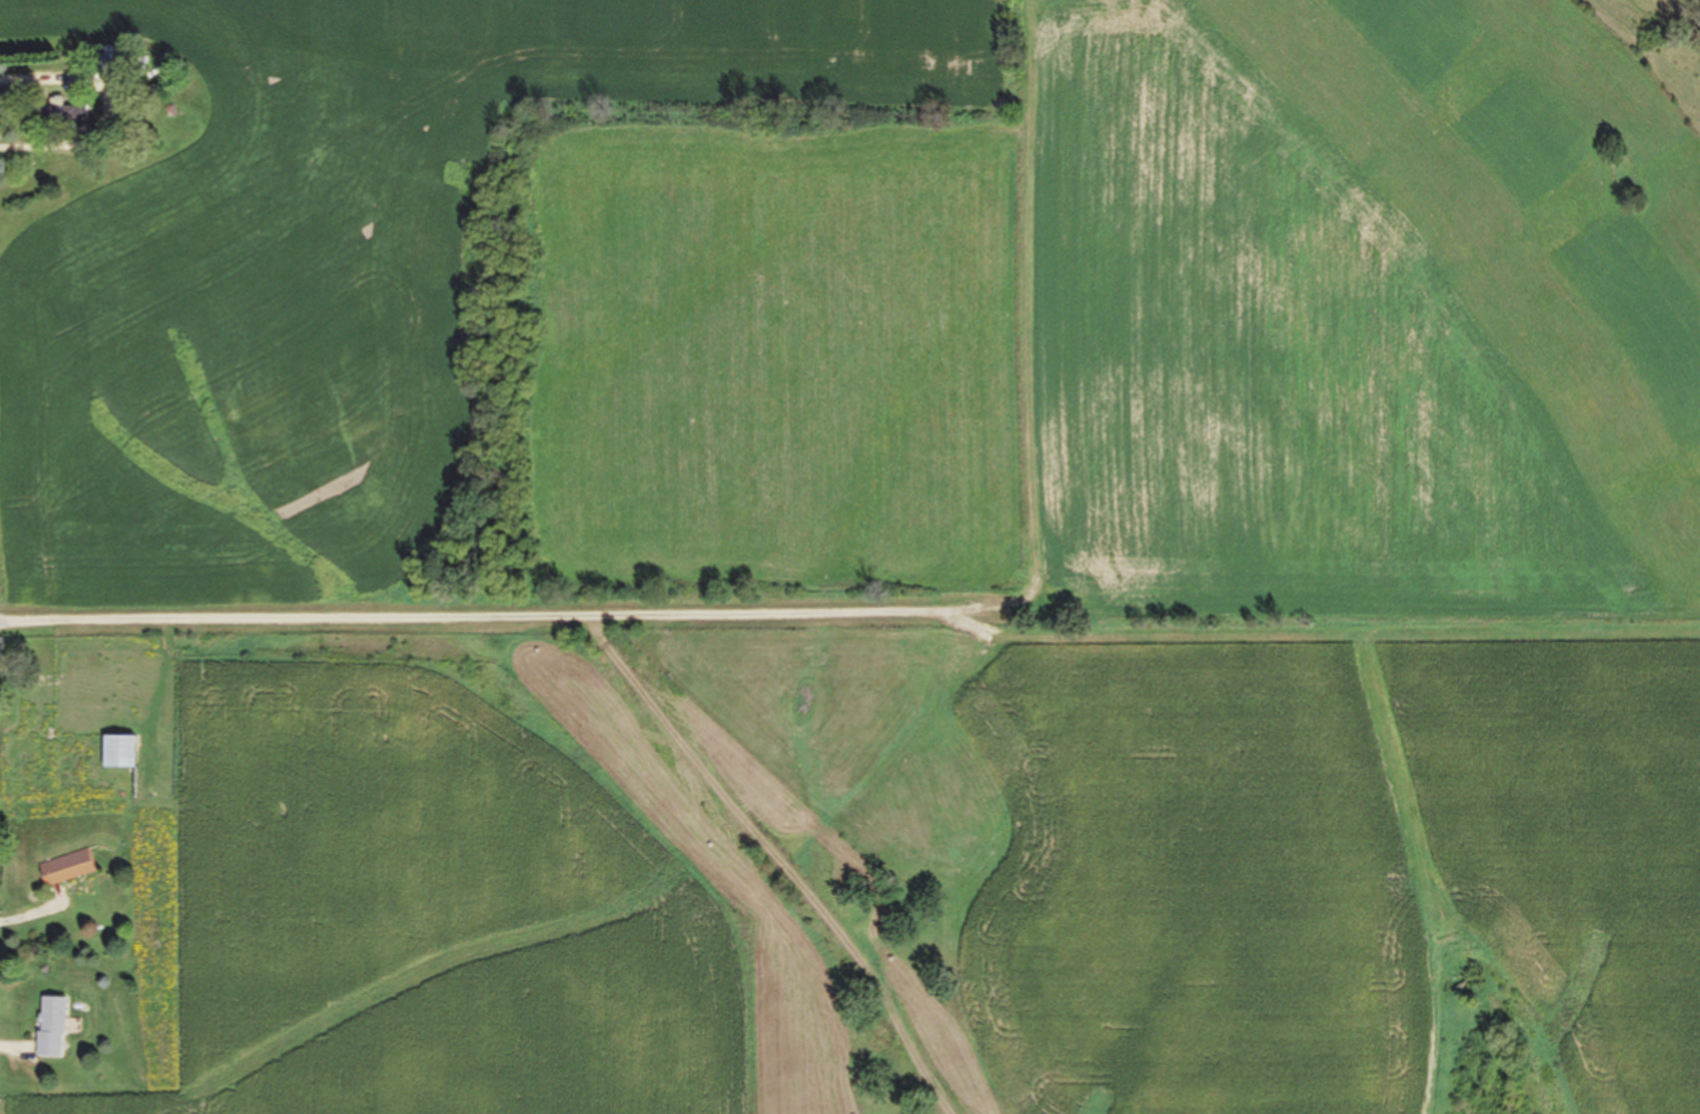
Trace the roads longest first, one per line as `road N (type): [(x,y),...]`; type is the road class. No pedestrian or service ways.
road 1 (residential): [(0,633),(956,616),(993,598)]
road 2 (track): [(581,622),(822,909),(952,1113)]

